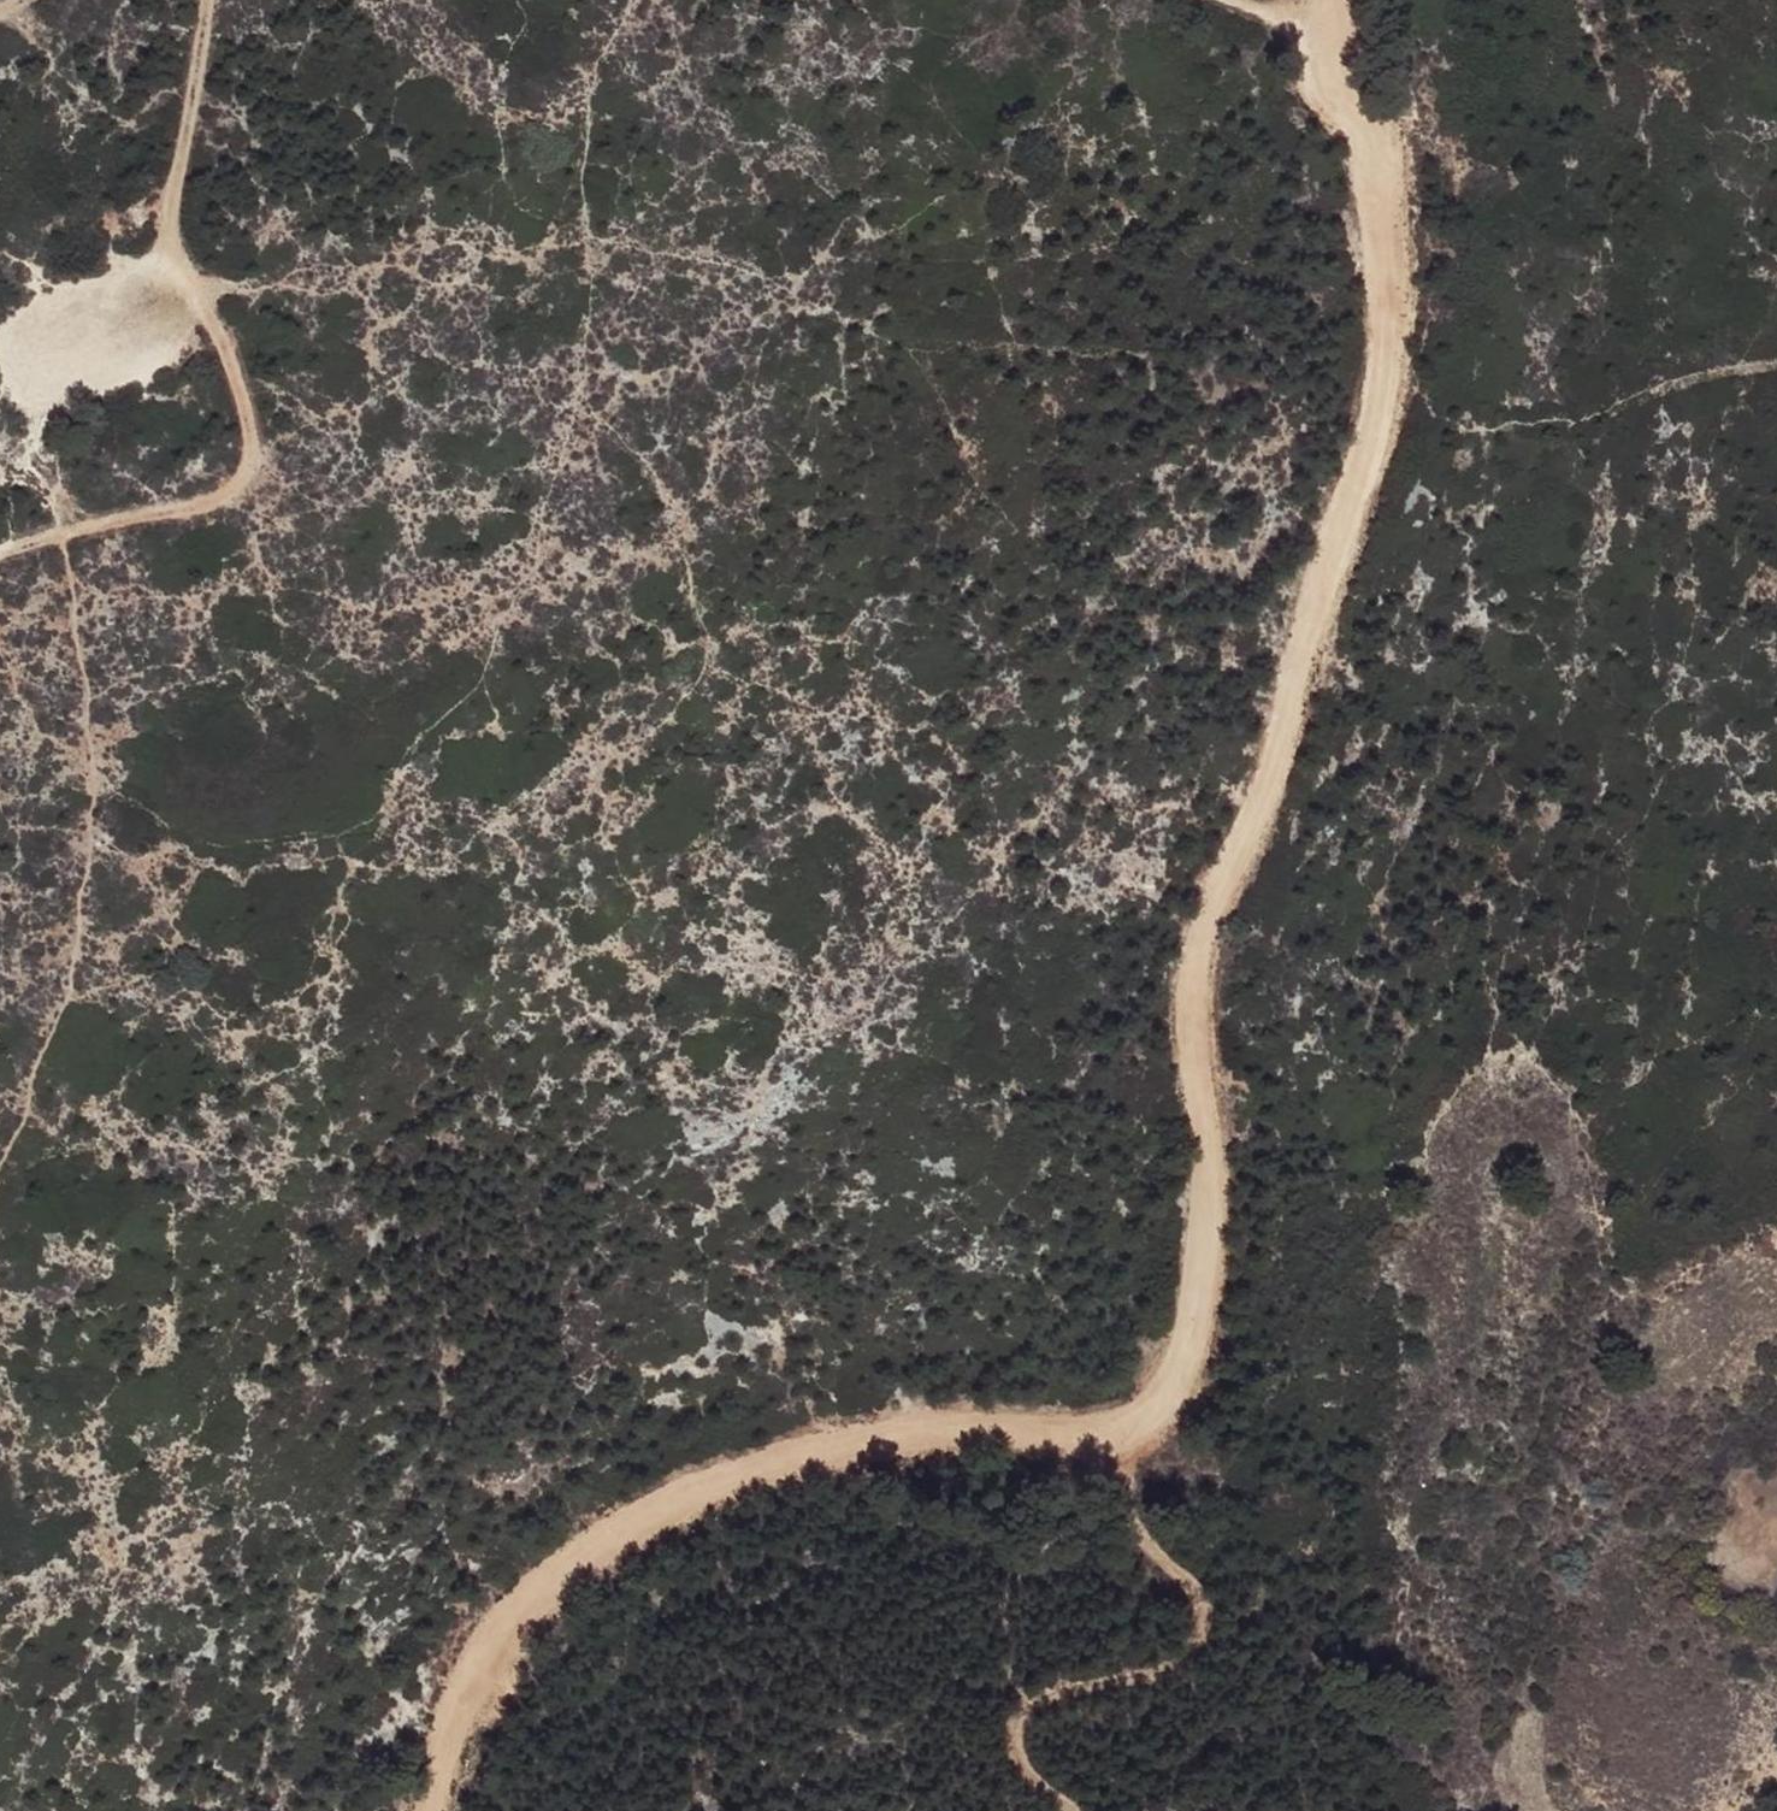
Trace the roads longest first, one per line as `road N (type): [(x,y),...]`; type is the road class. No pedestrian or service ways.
road 1 (track): [(1225,0),(1283,19),(1305,39),(1355,129),(1393,253),(1377,402),(1314,582),(1270,766),(1202,943),(1193,1050),(1212,1159),(1199,1269),(1171,1370),(1131,1423),(1109,1438),(1074,1446),(911,1435),(726,1470),(600,1549),(513,1617),(449,1732),(432,1810)]
road 2 (track): [(199,0),(168,253),(237,370),(251,456),(217,504),(0,556)]
road 3 (track): [(1079,1810),(1021,1773),(1010,1751),(1014,1716),(1091,1685),(1143,1679),(1188,1651),(1195,1629),(1196,1608),(1150,1553),(1130,1510),(1109,1438)]

